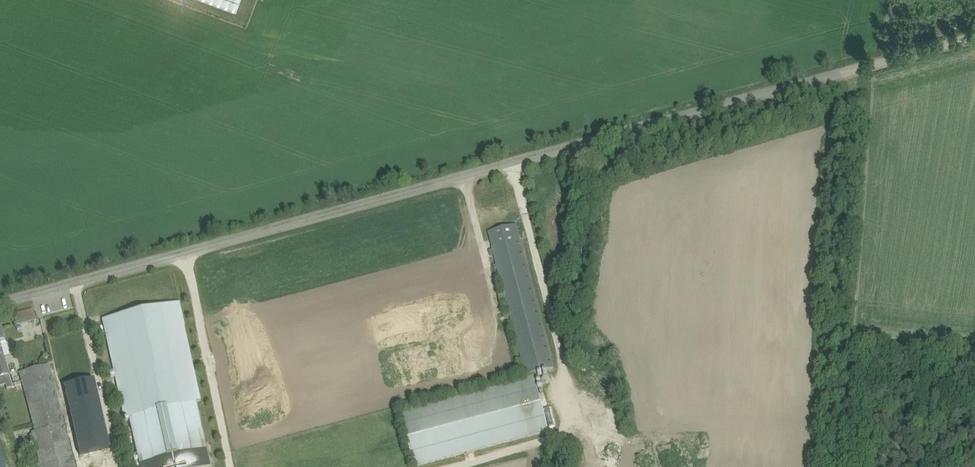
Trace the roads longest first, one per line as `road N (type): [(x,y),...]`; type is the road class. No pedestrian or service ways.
road 1 (tertiary): [(0,302),(974,36)]
road 2 (track): [(453,466),(542,442),(565,413),(560,352),(512,163)]
road 3 (track): [(183,252),(230,466)]

